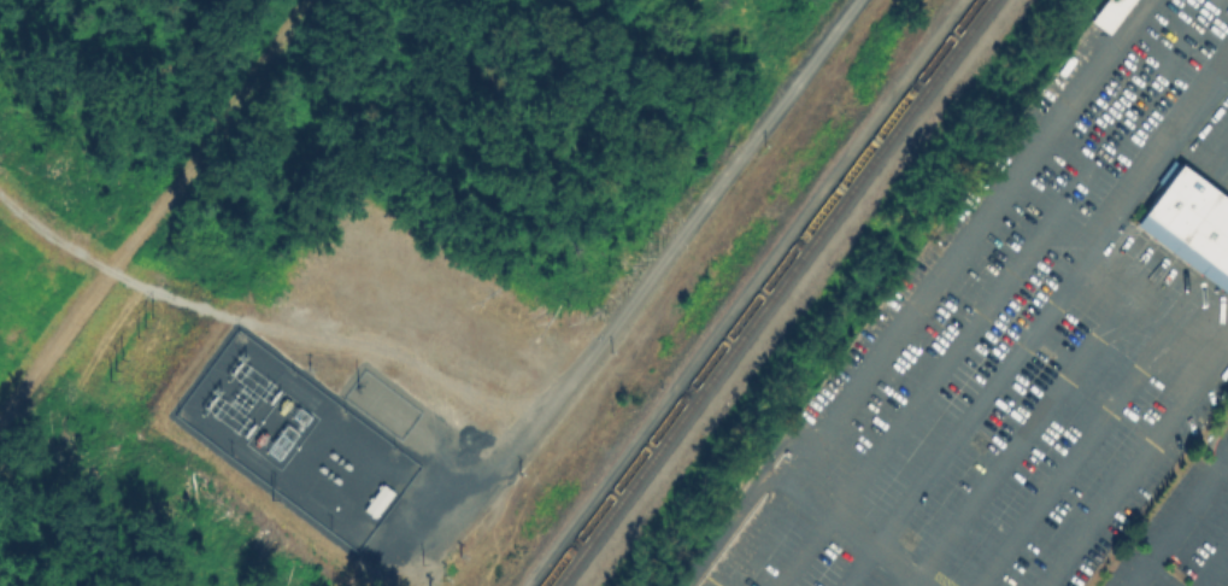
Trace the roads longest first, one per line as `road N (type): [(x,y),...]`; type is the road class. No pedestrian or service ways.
road 1 (track): [(956,0),(519,585)]
road 2 (track): [(419,482),(462,498),(523,449),(855,0)]
road 3 (track): [(311,0),(122,250),(64,241),(0,190)]

